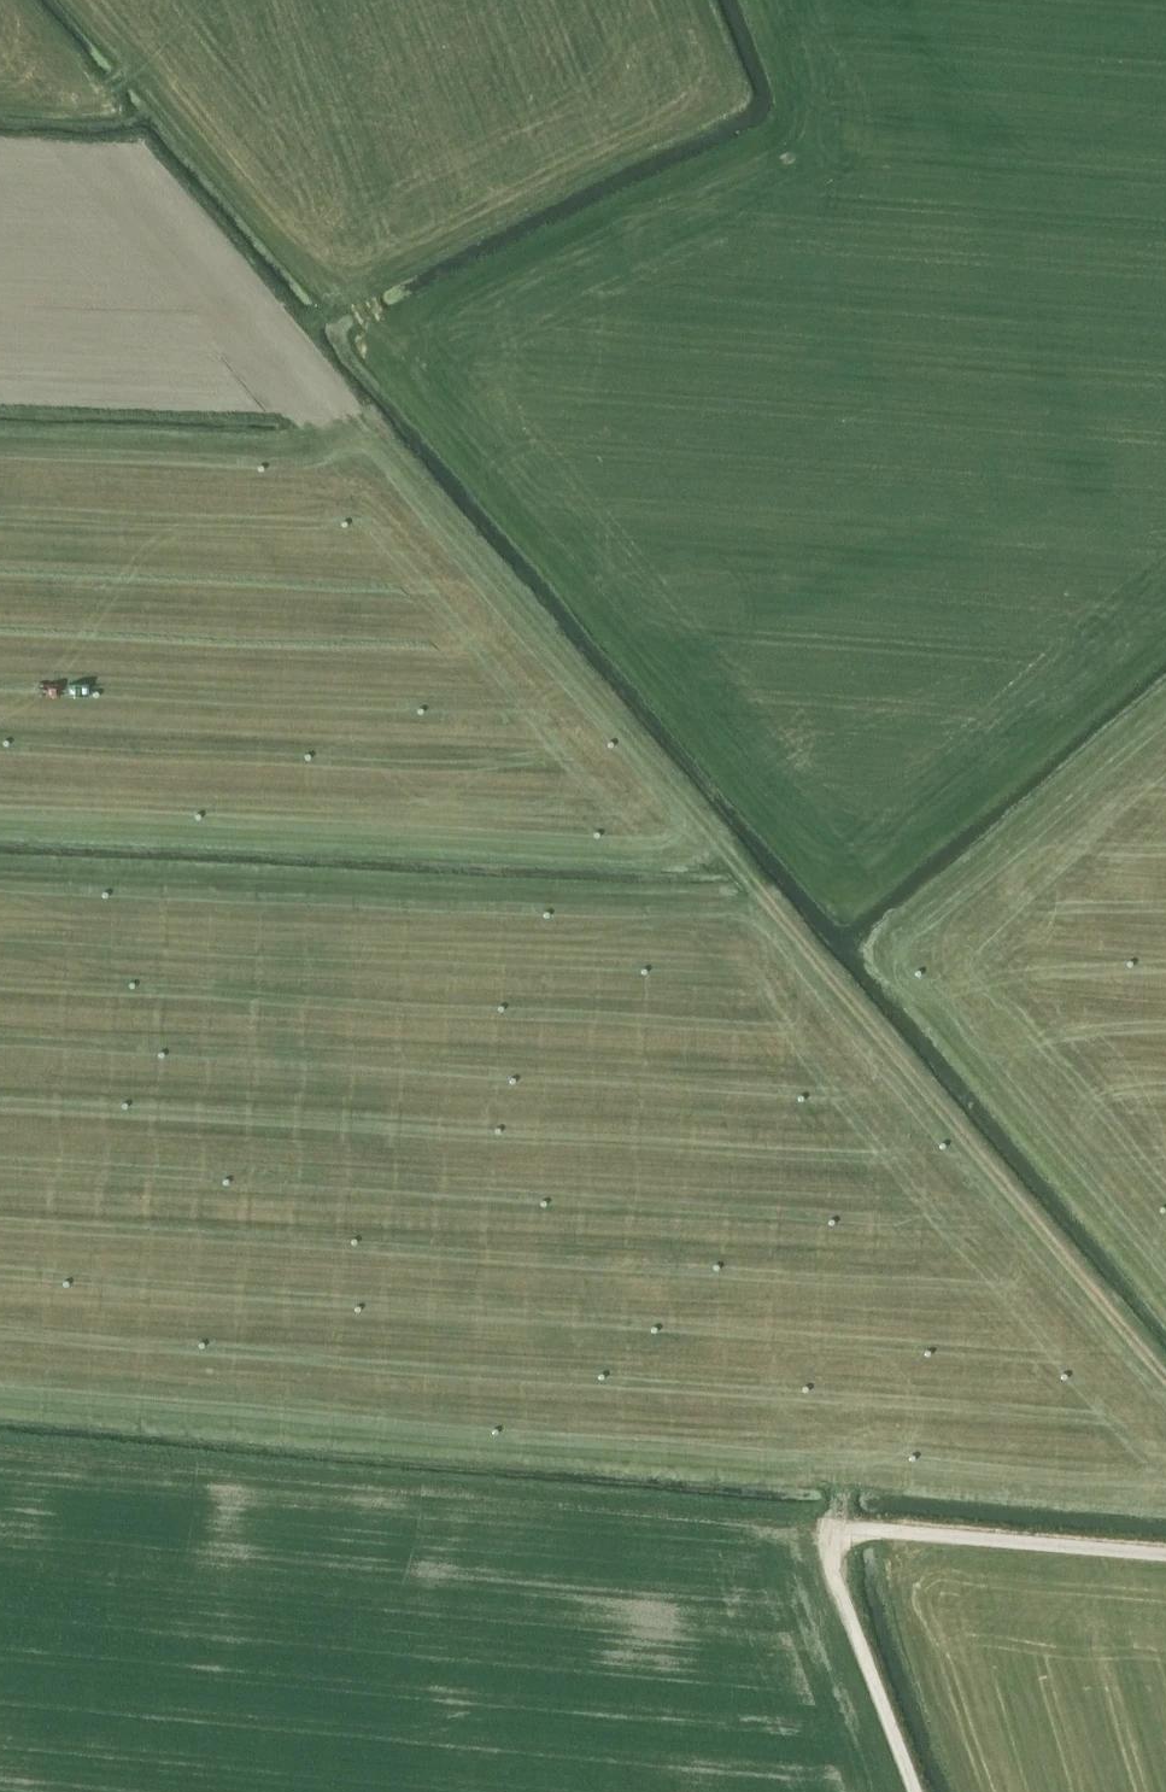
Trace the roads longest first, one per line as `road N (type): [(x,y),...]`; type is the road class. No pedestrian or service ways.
road 1 (track): [(916,1791),(833,1570),(834,1526),(1165,1554)]

